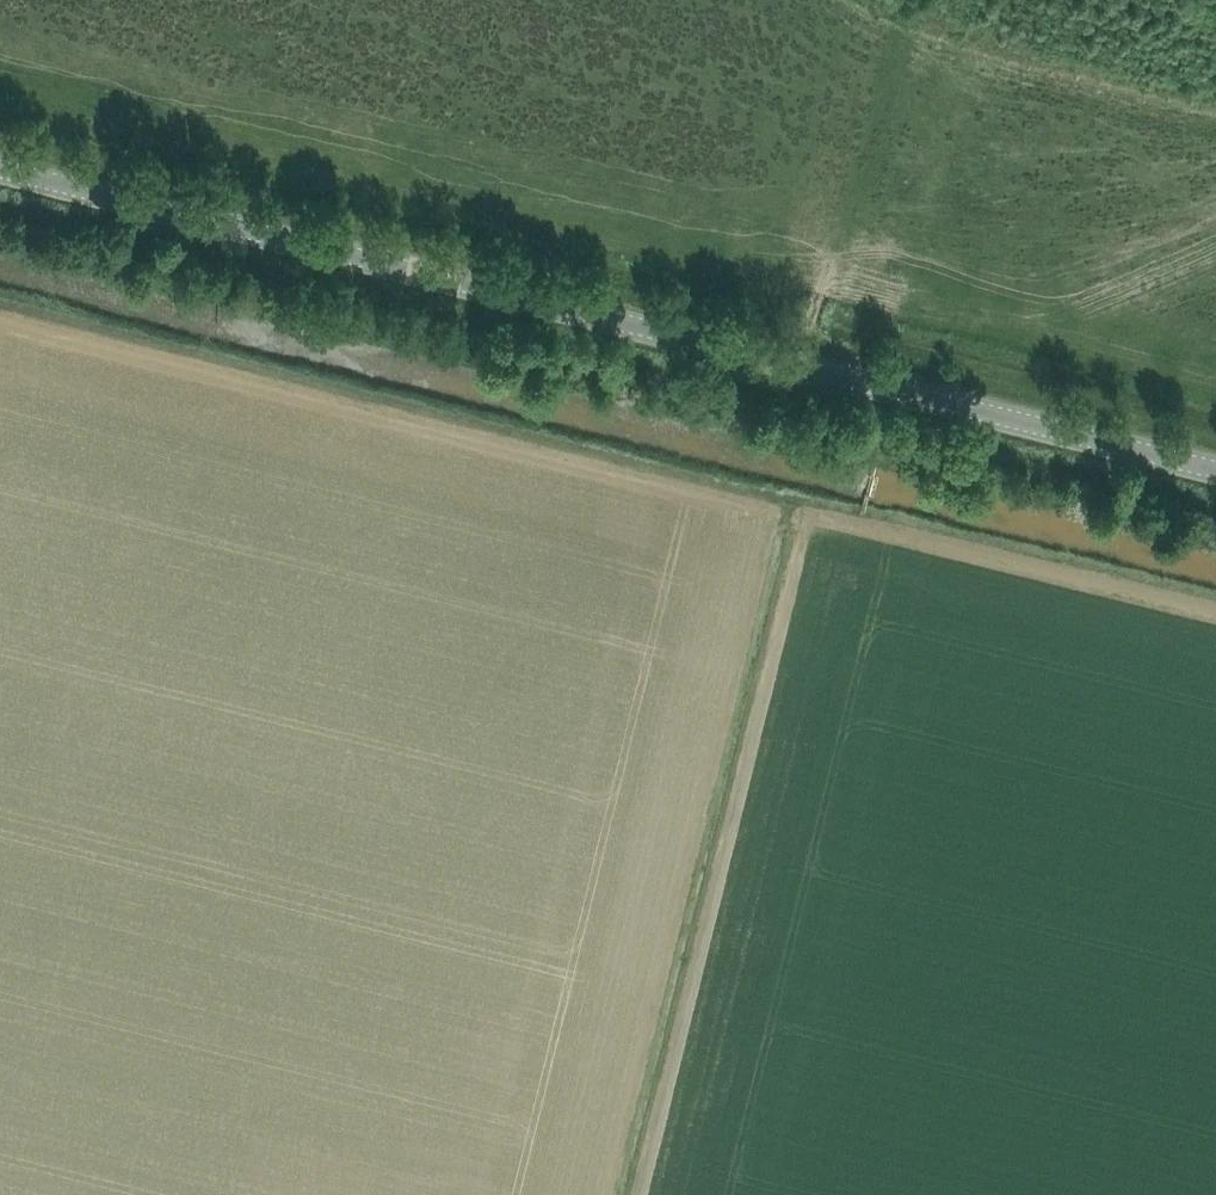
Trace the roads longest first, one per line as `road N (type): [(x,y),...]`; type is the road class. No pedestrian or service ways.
road 1 (tertiary): [(1215,471),(0,170)]

